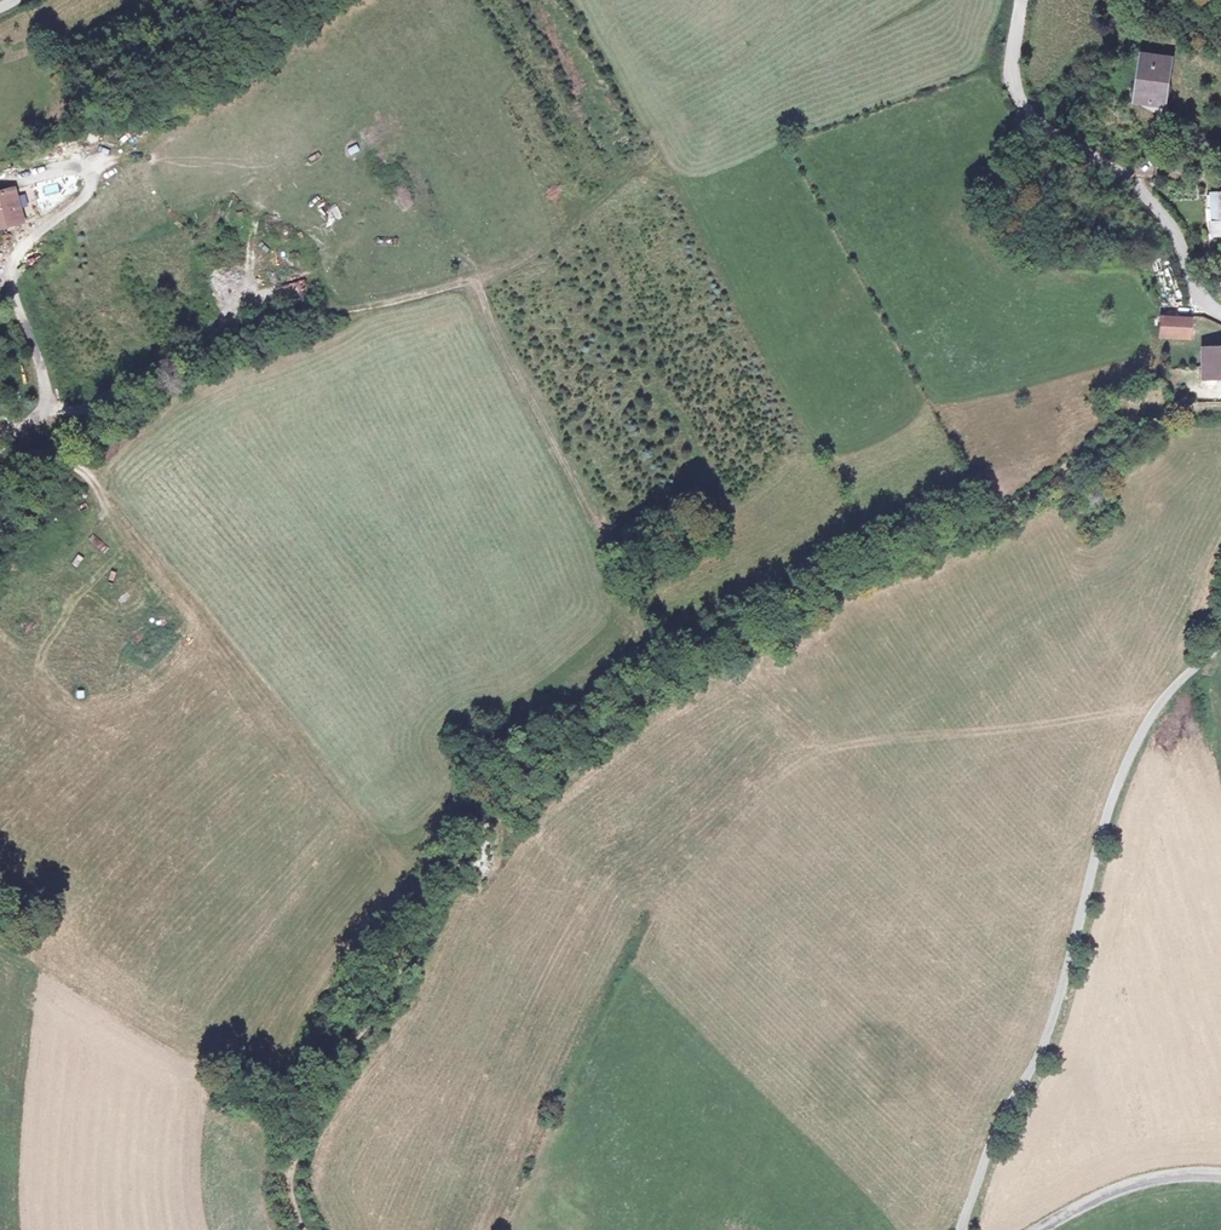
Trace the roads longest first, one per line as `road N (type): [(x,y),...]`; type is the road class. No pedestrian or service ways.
road 1 (track): [(50,405),(84,411),(206,333),(382,305),(524,259),(557,239),(650,149)]
road 2 (unclassified): [(960,1229),(959,1205),(1047,1012),(1119,763),(1139,722),(1220,631)]
road 3 (track): [(0,441),(50,405),(8,275),(13,257),(89,193),(90,177),(76,167),(18,182)]
road 4 (unclassified): [(1220,310),(1193,290),(1167,231),(1126,177),(1023,102),(1010,65),(1020,0)]
road 5 (tertiary): [(1034,1229),(1102,1198),(1172,1181),(1220,1182)]

